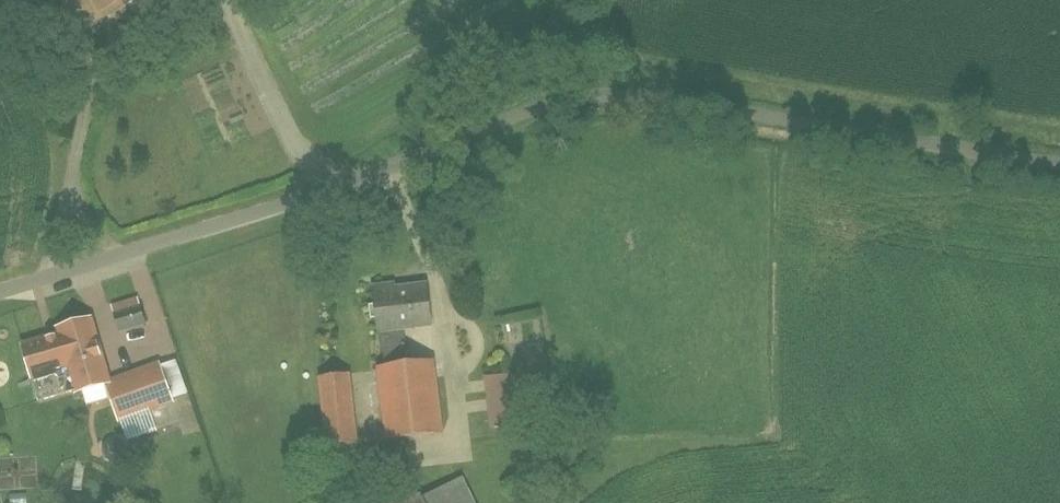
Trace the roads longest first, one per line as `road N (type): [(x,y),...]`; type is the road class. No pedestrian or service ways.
road 1 (unclassified): [(0,293),(553,131),(649,120),(779,121),(1059,164)]

